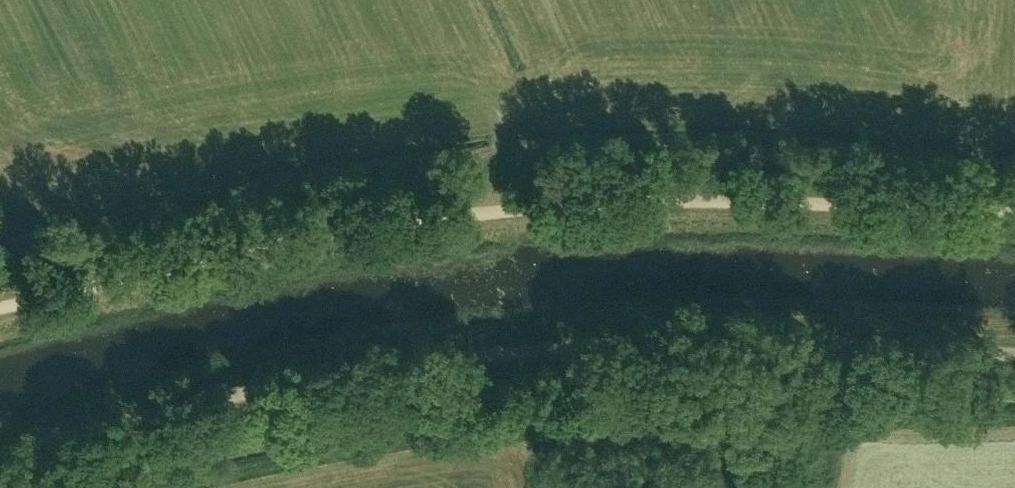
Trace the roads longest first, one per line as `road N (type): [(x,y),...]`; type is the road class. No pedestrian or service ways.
road 1 (unclassified): [(0,441),(333,354),(444,336),(559,330),(1014,349)]
road 2 (track): [(1014,212),(700,200),(428,215),(267,243),(0,309)]

